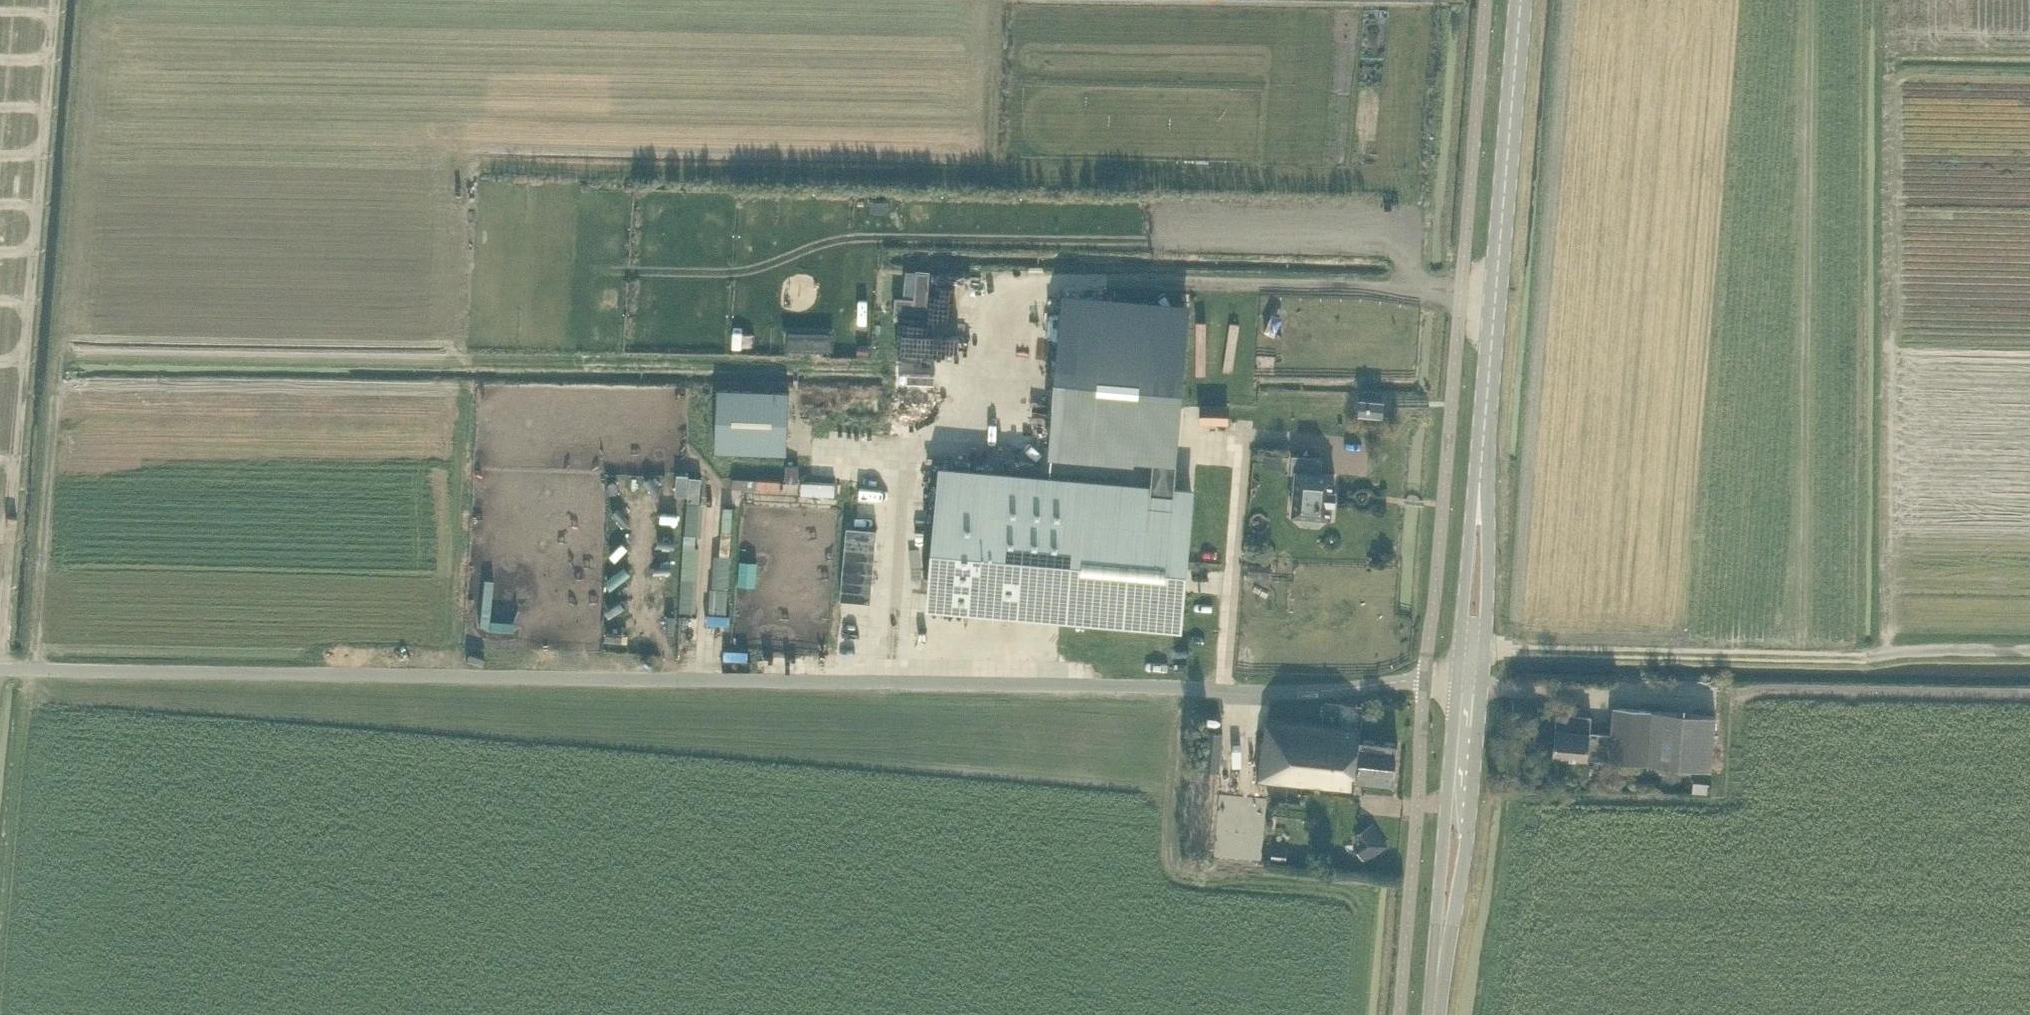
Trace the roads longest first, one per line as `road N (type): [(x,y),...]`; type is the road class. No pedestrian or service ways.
road 1 (tertiary): [(1472,679),(1522,0)]
road 2 (track): [(2029,649),(1930,647),(1867,657),(1474,645)]
road 3 (tertiary): [(1441,1014),(1472,679)]
road 4 (unclassified): [(1225,689),(1472,679)]

